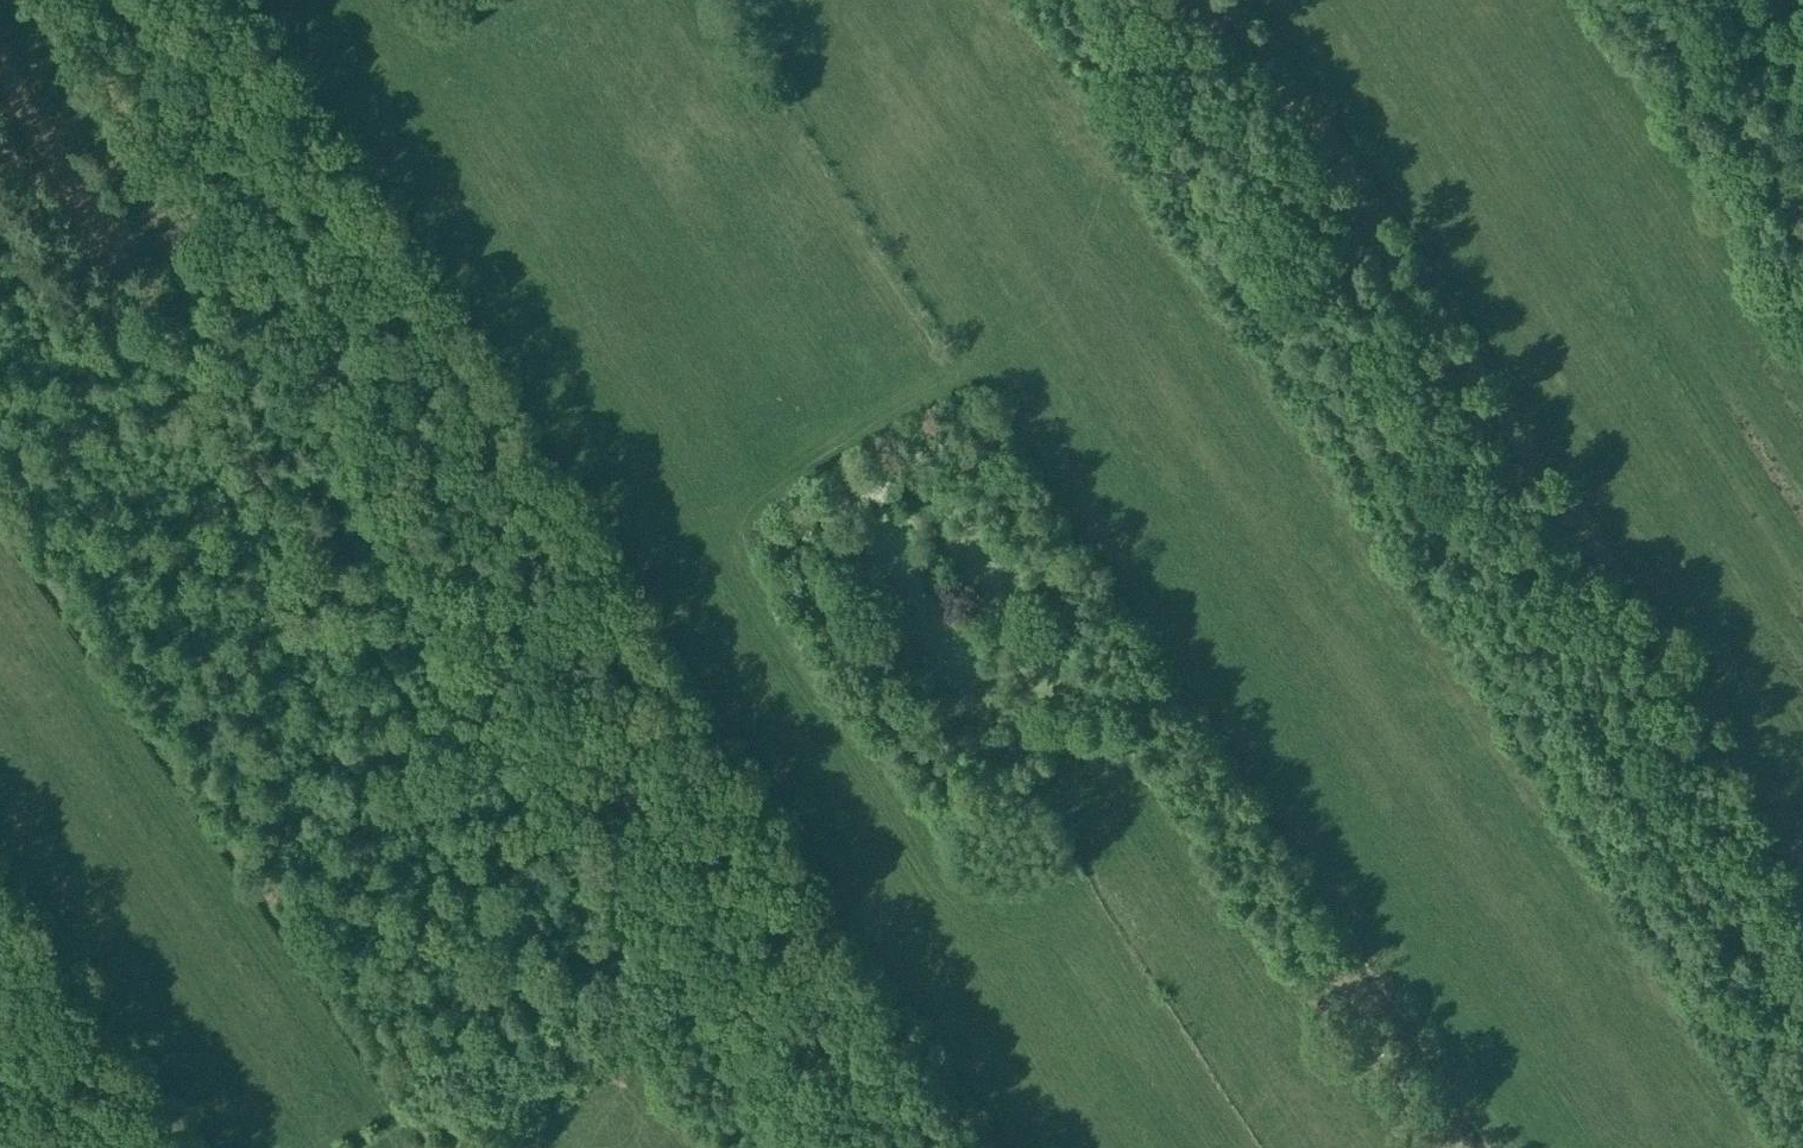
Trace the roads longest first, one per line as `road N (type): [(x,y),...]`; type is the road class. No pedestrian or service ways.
road 1 (track): [(1736,0),(1802,101)]

